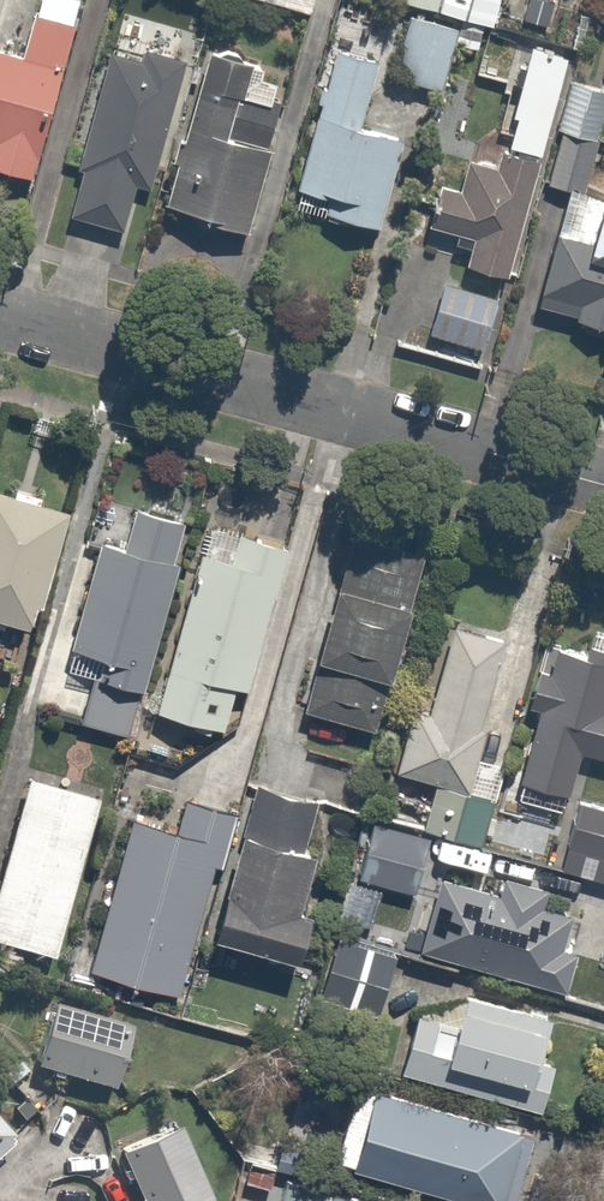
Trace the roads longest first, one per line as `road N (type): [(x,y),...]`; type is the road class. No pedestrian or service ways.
road 1 (residential): [(0,319),(603,487)]

